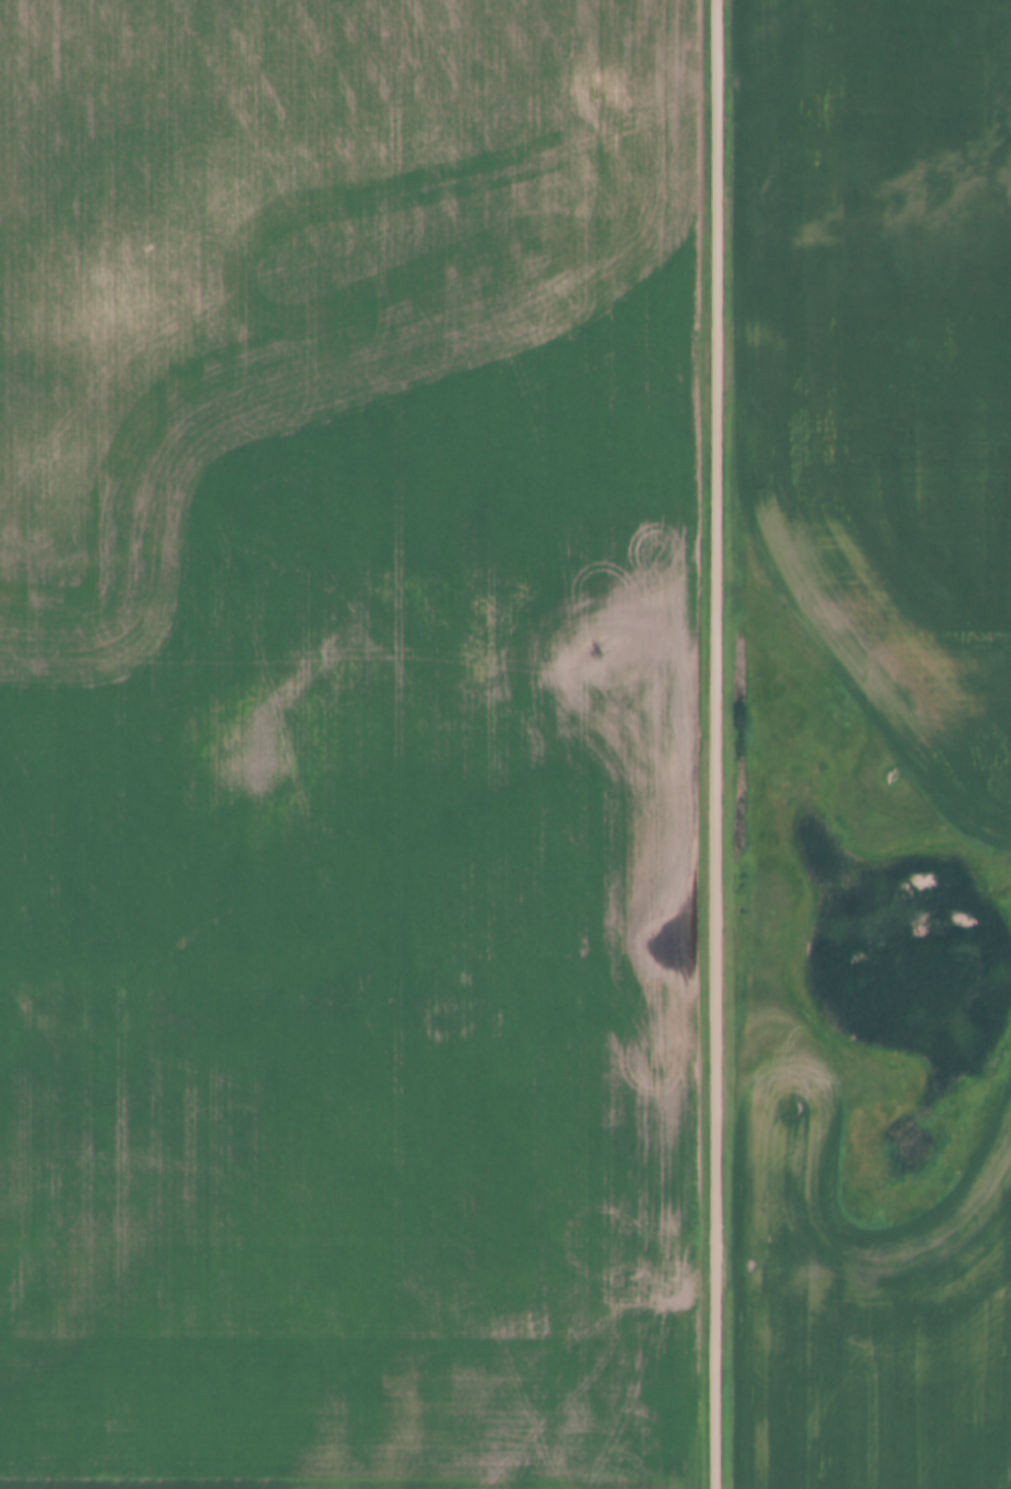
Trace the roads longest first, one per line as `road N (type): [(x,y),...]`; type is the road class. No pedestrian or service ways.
road 1 (residential): [(718,1488),(721,0)]

